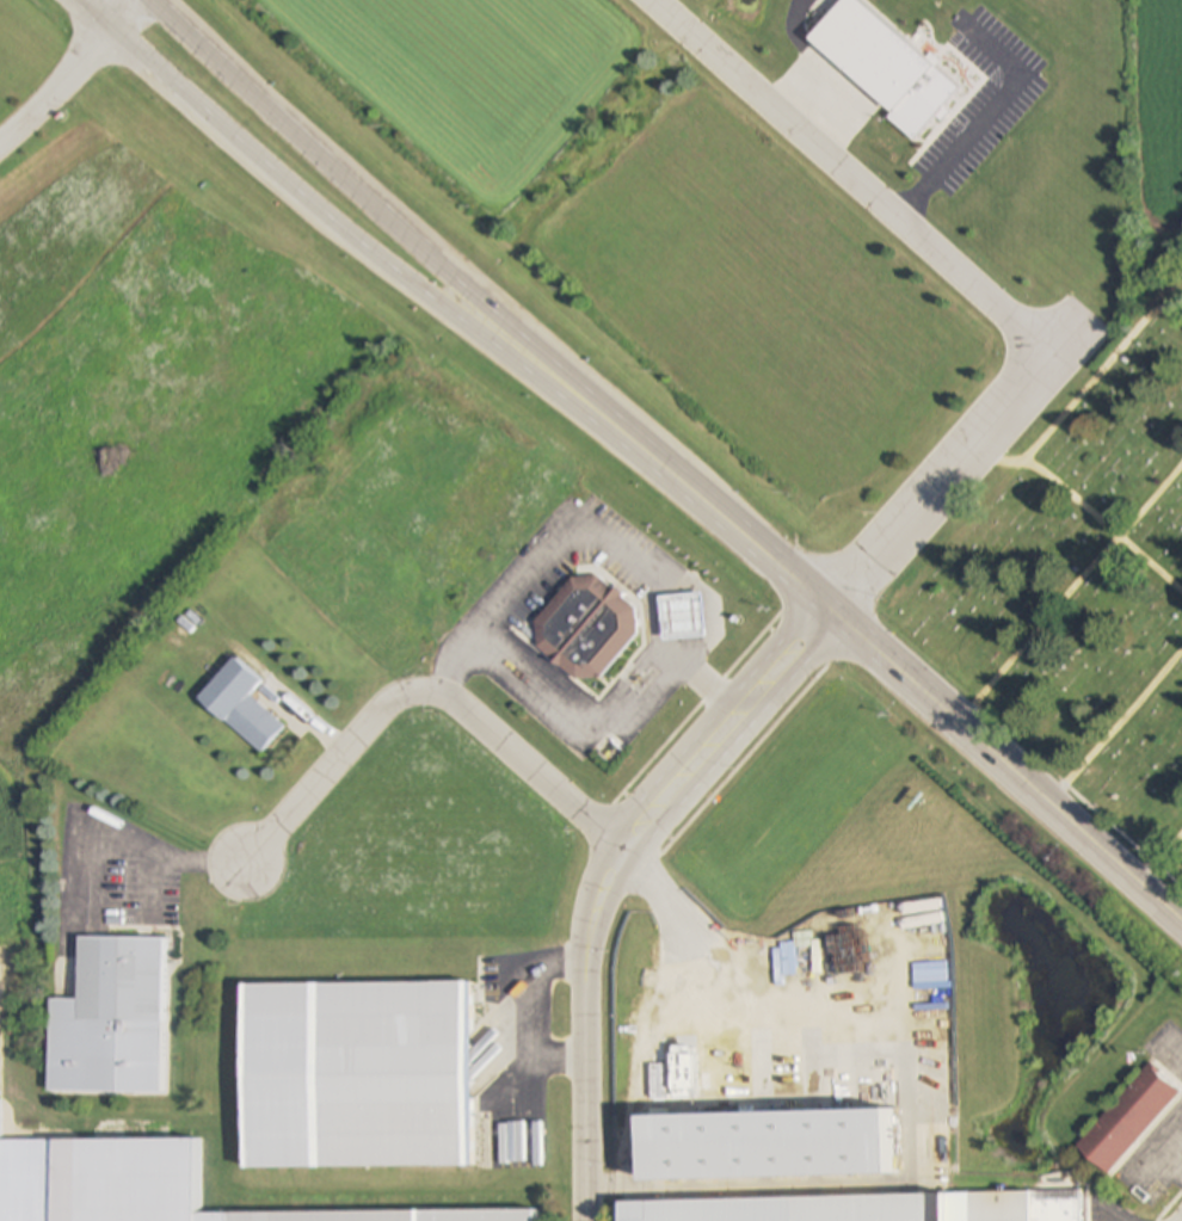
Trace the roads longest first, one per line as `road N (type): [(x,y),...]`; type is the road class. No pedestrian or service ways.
road 1 (residential): [(594,1220),(597,938),(622,849),(1092,315)]
road 2 (primary): [(81,0),(248,155),(512,362),(645,439)]
road 3 (primary): [(645,439),(157,0)]
road 4 (residential): [(653,0),(1054,356)]
road 5 (residential): [(622,849),(423,686),(250,863)]
road 6 (primary): [(960,729),(645,439)]
road 7 (primary): [(1181,925),(960,729)]
road 8 (residential): [(0,147),(70,78),(101,19)]

